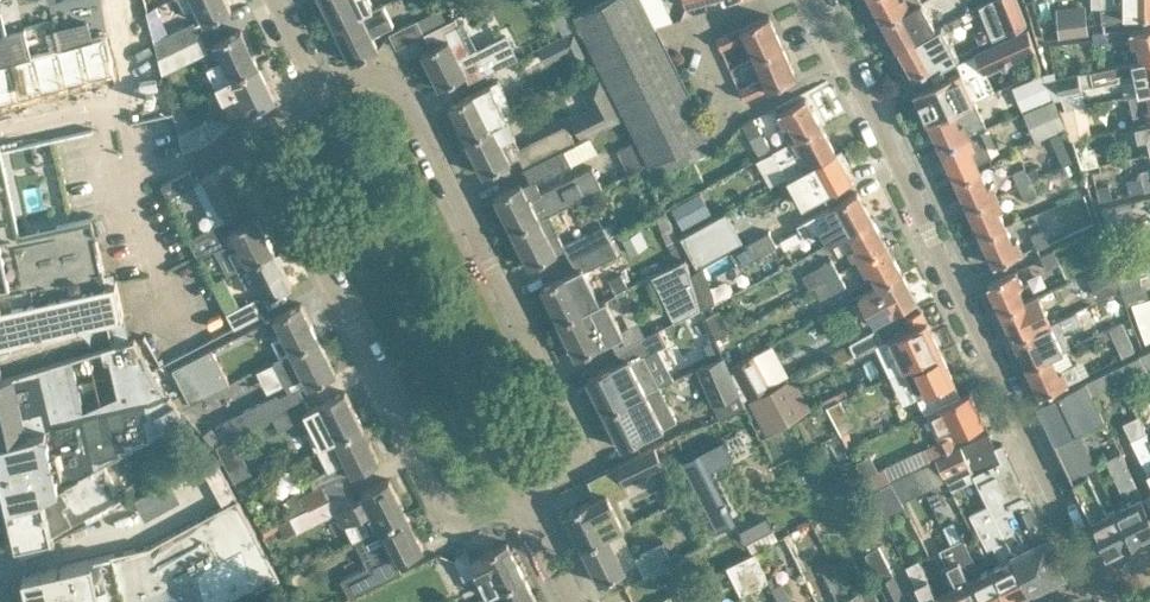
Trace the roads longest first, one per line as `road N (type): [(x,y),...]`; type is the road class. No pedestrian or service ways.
road 1 (residential): [(1096,582),(817,0)]
road 2 (residential): [(322,97),(278,121),(268,151),(432,483),(456,511),(475,511),(521,489)]
road 3 (residential): [(521,489),(565,466),(576,437),(413,109),(384,76),(322,97)]
road 4 (residential): [(575,601),(521,489)]

